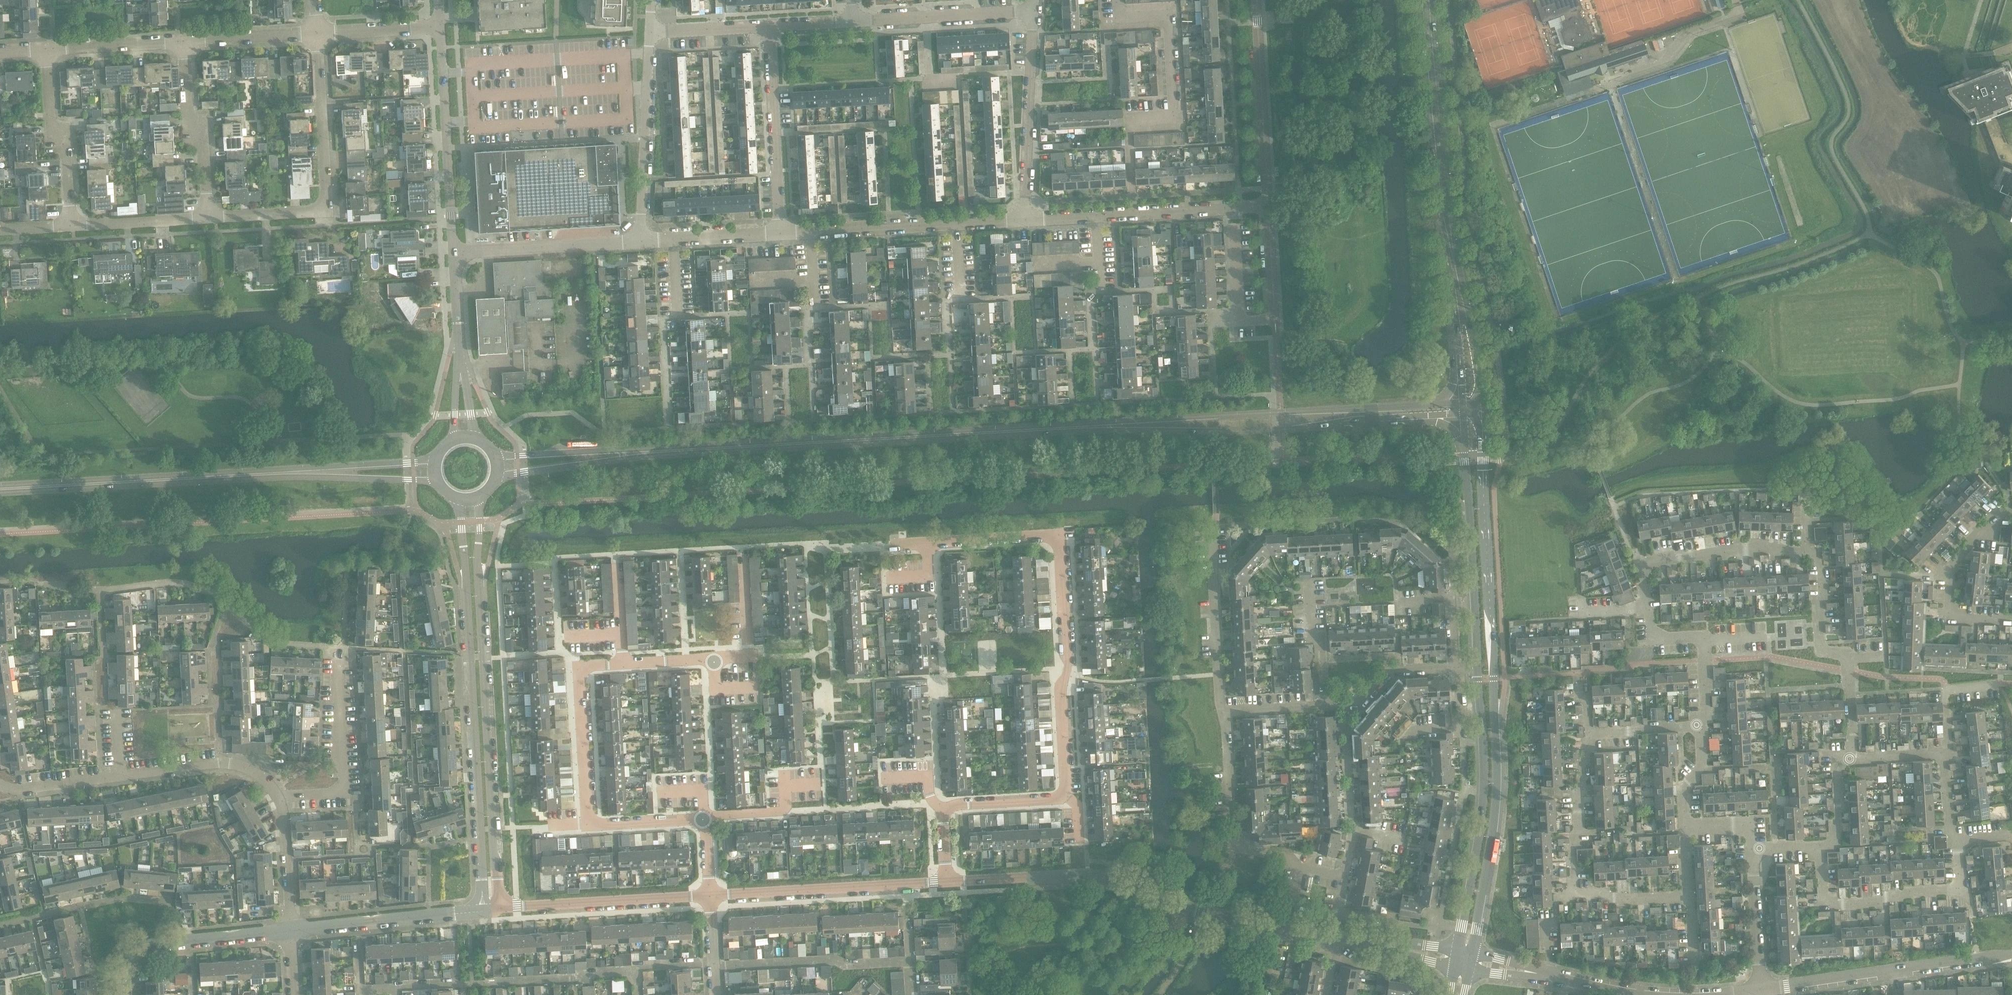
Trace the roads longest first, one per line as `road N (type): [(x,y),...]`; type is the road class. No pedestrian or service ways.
road 1 (secondary): [(582,457),(1461,406)]
road 2 (tertiary): [(1464,950),(1476,930),(1496,807),(1479,416)]
road 3 (unclassified): [(455,497),(484,911)]
road 4 (unclassified): [(498,910),(480,496)]
road 5 (secondary): [(1424,0),(1461,406)]
road 6 (secondary): [(1479,397),(1459,274),(1434,0)]
road 7 (residential): [(927,541),(1061,536),(1069,790)]
road 8 (residential): [(1804,549),(1641,563),(1653,636),(1703,635),(1706,726)]
road 9 (unclassified): [(947,882),(1116,879),(1176,905),(1288,929)]
road 10 (secondary): [(0,490),(317,472)]
road 11 (unclassified): [(279,799),(255,773),(220,763),(19,790),(0,785)]
road 12 (tertiary): [(1478,675),(1483,787),(1464,950)]
road 13 (residential): [(1689,896),(1594,900),(1574,891),(1589,733)]
road 14 (tertiary): [(1461,406),(1478,675)]
road 15 (residential): [(1820,846),(1825,905),(1962,894),(1956,839)]
road 16 (residential): [(1855,760),(1847,655),(1821,652),(1817,551),(1804,549)]
road 17 (unclassified): [(710,898),(947,882)]
road 18 (unclassified): [(454,254),(441,28)]
road 19 (residential): [(1130,120),(1175,118),(1169,14),(1121,17),(1120,0)]
road 20 (unclassified): [(498,910),(710,898)]
road 21 (unclassified): [(1025,220),(1035,10)]
road 22 (residential): [(643,243),(650,33)]
road 23 (unclassified): [(782,235),(770,26)]
road 24 (residential): [(1269,205),(1257,0)]
road 25 (unclassified): [(124,994),(125,967),(146,946),(291,931)]
road 26 (residential): [(1299,867),(1234,846),(1228,712)]
road 27 (residential): [(592,825),(581,668),(624,666)]
road 28 (unclassified): [(291,931),(484,911)]
road 29 (residential): [(2011,620),(1949,615),(1950,570),(2011,514)]
road 30 (unclassified): [(279,799),(343,786),(338,662)]
road 31 (unclassified): [(454,254),(643,243)]
road 32 (unclassified): [(208,219),(203,134),(188,113),(185,41)]
road 33 (residential): [(1228,712),(1211,531)]
road 34 (residential): [(70,226),(45,48)]
road 35 (residential): [(326,212),(317,34)]
road 36 (residential): [(1097,216),(1269,205)]
road 37 (residential): [(812,233),(957,225)]
road 38 (residential): [(716,662),(750,659),(743,550)]
road 39 (residential): [(1326,706),(1355,704),(1387,672),(1454,668)]
road 40 (residential): [(45,48),(185,41)]
road 41 (unclassified): [(1760,991),(1897,971)]
road 42 (unclassified): [(208,219),(70,226)]
road 43 (unclassified): [(291,931),(279,799)]
road 44 (residential): [(185,41),(317,34)]
road 45 (residential): [(1069,790),(1060,800),(954,806),(945,814)]
road 46 (unclassified): [(1335,938),(1463,957)]
road 47 (residential): [(1395,602),(1451,598),(1454,668)]
road 48 (residential): [(657,242),(782,235)]
road 49 (residential): [(317,34),(441,28)]
road 50 (residential): [(1310,584),(1326,706)]
road 51 (secondary): [(317,472),(437,482)]
road 52 (unclassified): [(650,33),(770,26)]

